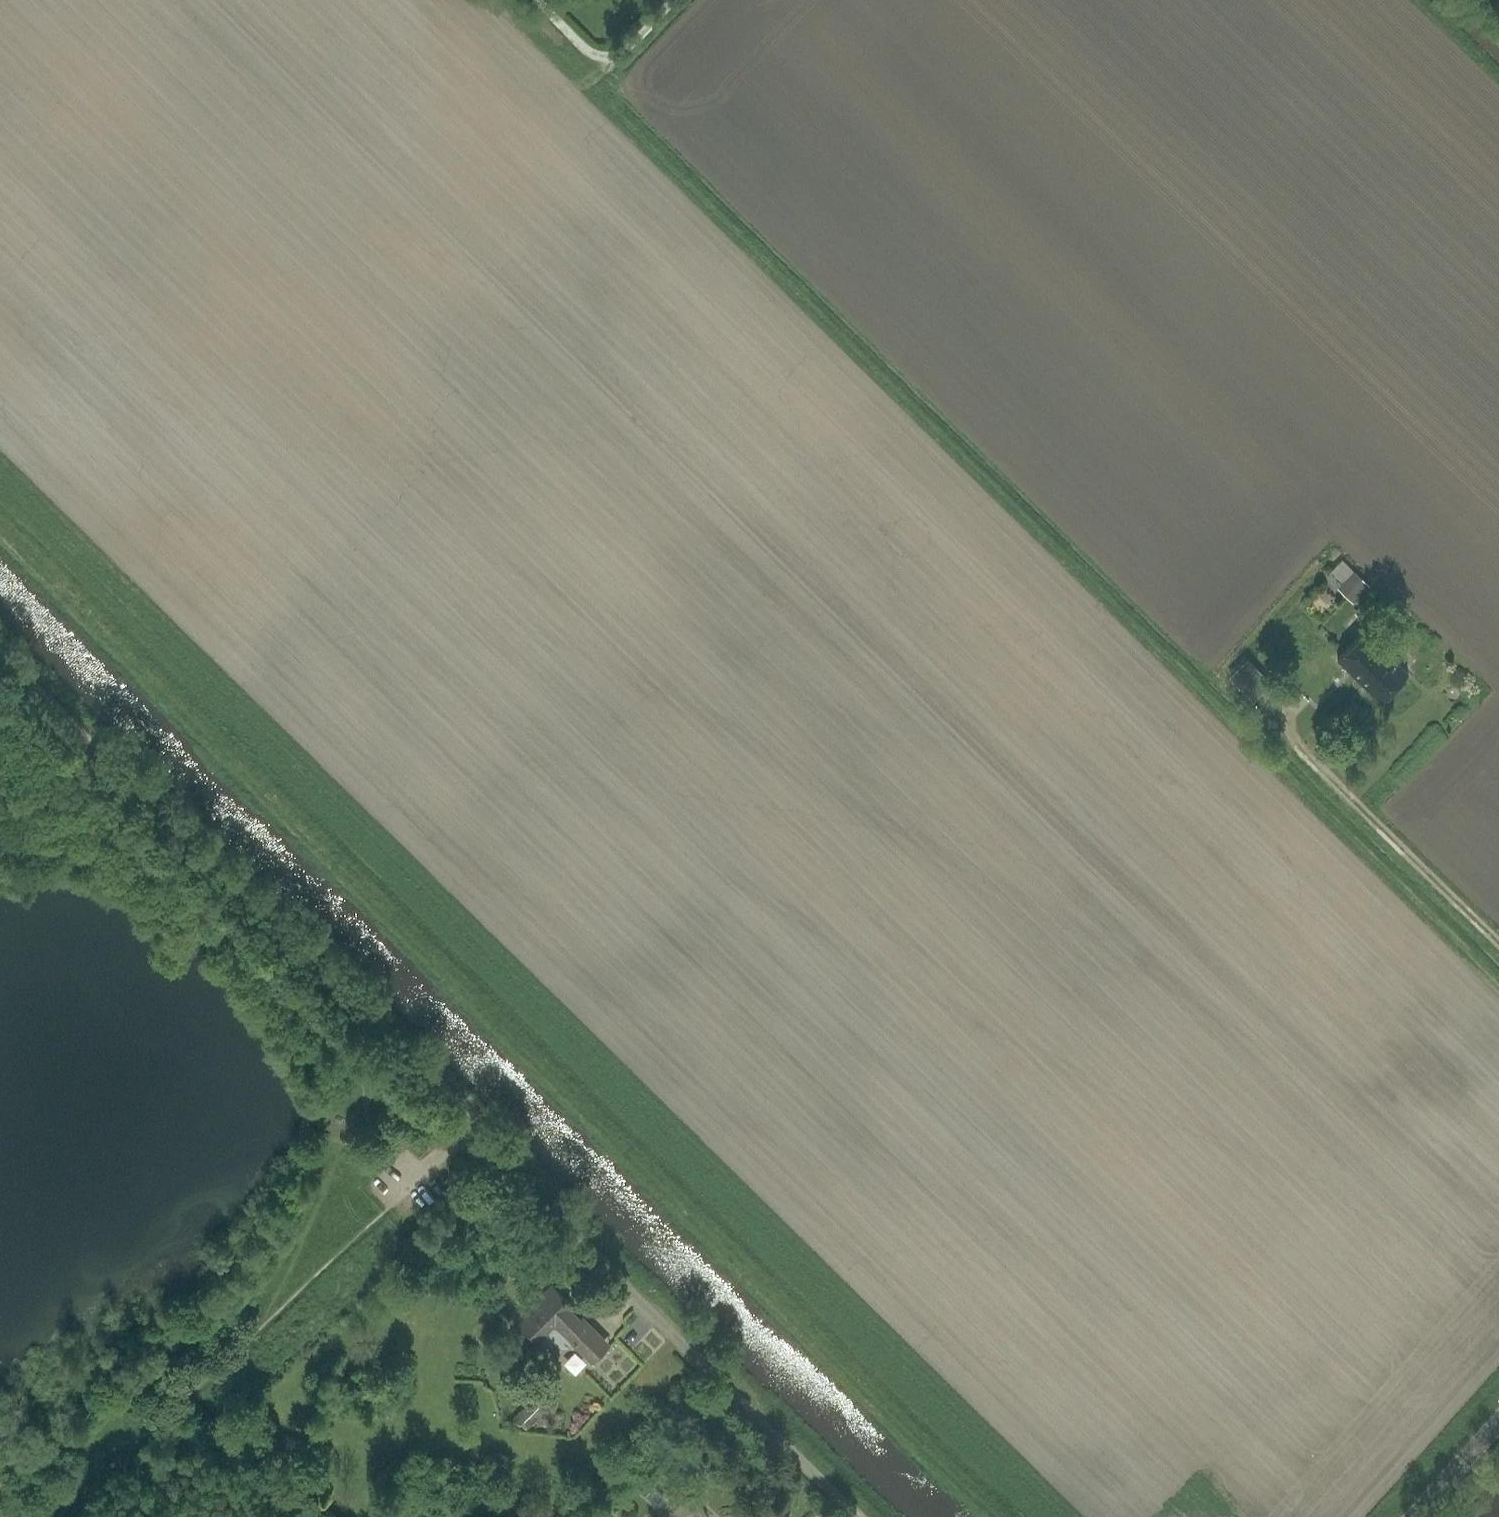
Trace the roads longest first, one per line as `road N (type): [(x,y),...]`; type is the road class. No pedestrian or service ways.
road 1 (residential): [(477,1133),(858,1516)]
road 2 (unclassified): [(535,0),(579,44),(614,53),(667,0)]
road 3 (unclassified): [(1417,1516),(1498,1425)]

